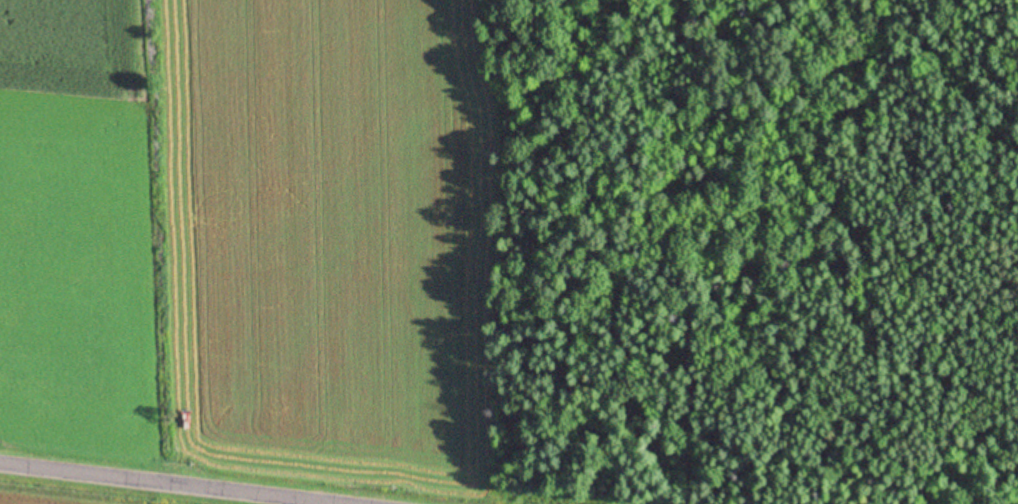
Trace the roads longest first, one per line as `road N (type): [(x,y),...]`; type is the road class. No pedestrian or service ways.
road 1 (residential): [(0,454),(423,503)]

